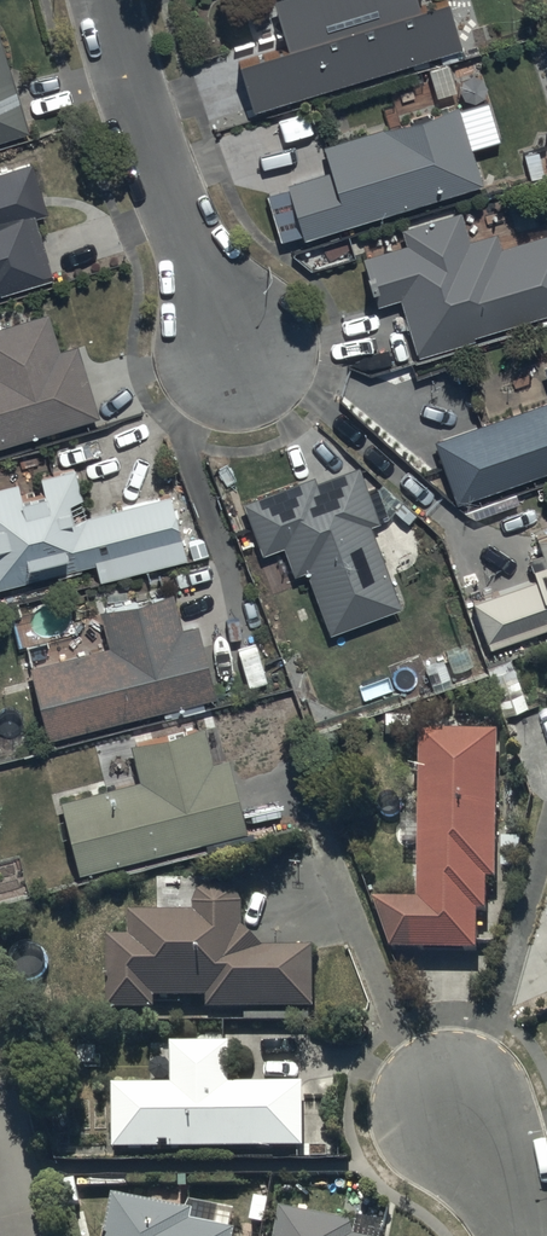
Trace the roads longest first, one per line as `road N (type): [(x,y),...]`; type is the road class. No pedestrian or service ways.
road 1 (residential): [(106,0),(127,79),(240,361)]
road 2 (residential): [(519,1235),(488,1158),(454,1105)]

